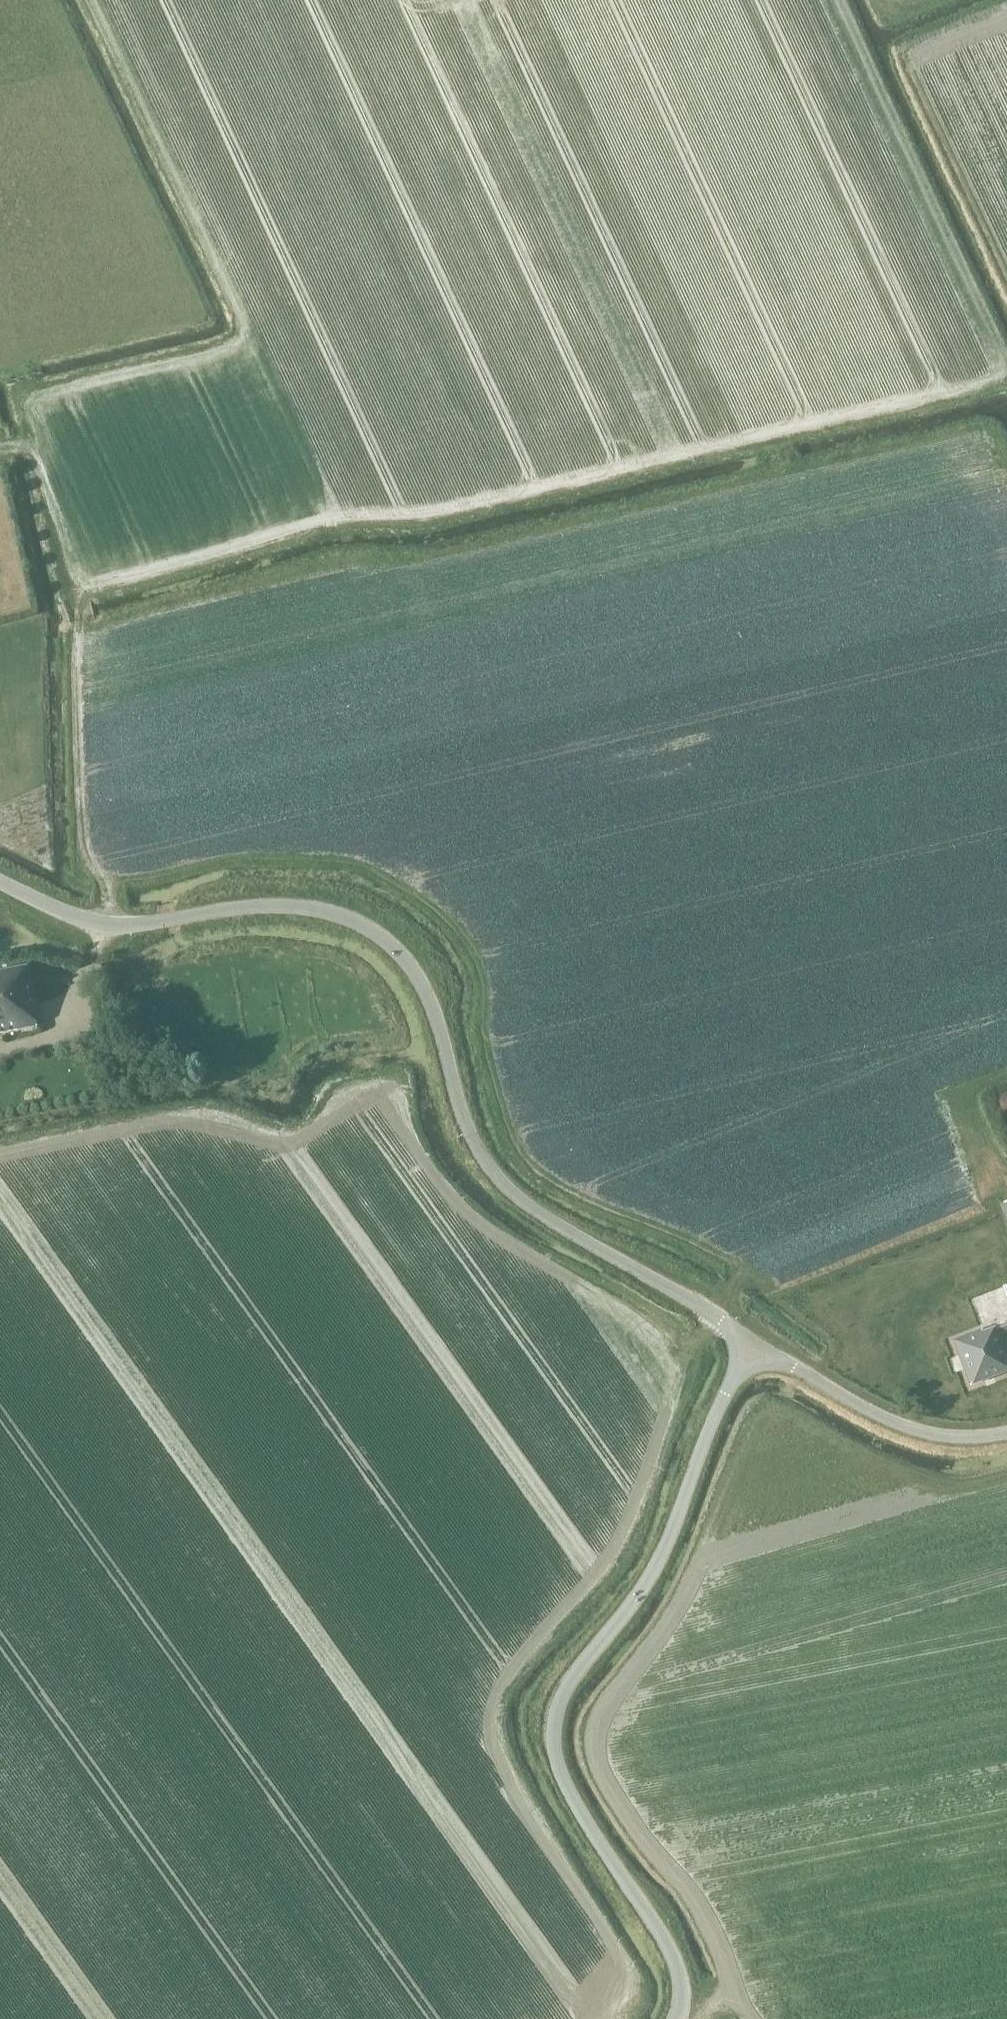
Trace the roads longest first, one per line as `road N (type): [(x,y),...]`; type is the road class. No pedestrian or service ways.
road 1 (unclassified): [(748,1344),(505,1187),(469,1138),(419,983),(386,942),(359,923),(275,906),(95,923),(0,882)]
road 2 (unclassified): [(678,2018),(677,1968),(560,1780),(552,1719),(571,1677),(647,1575),(748,1344)]
road 3 (unclassified): [(1006,1432),(945,1437),(900,1426),(748,1344)]

